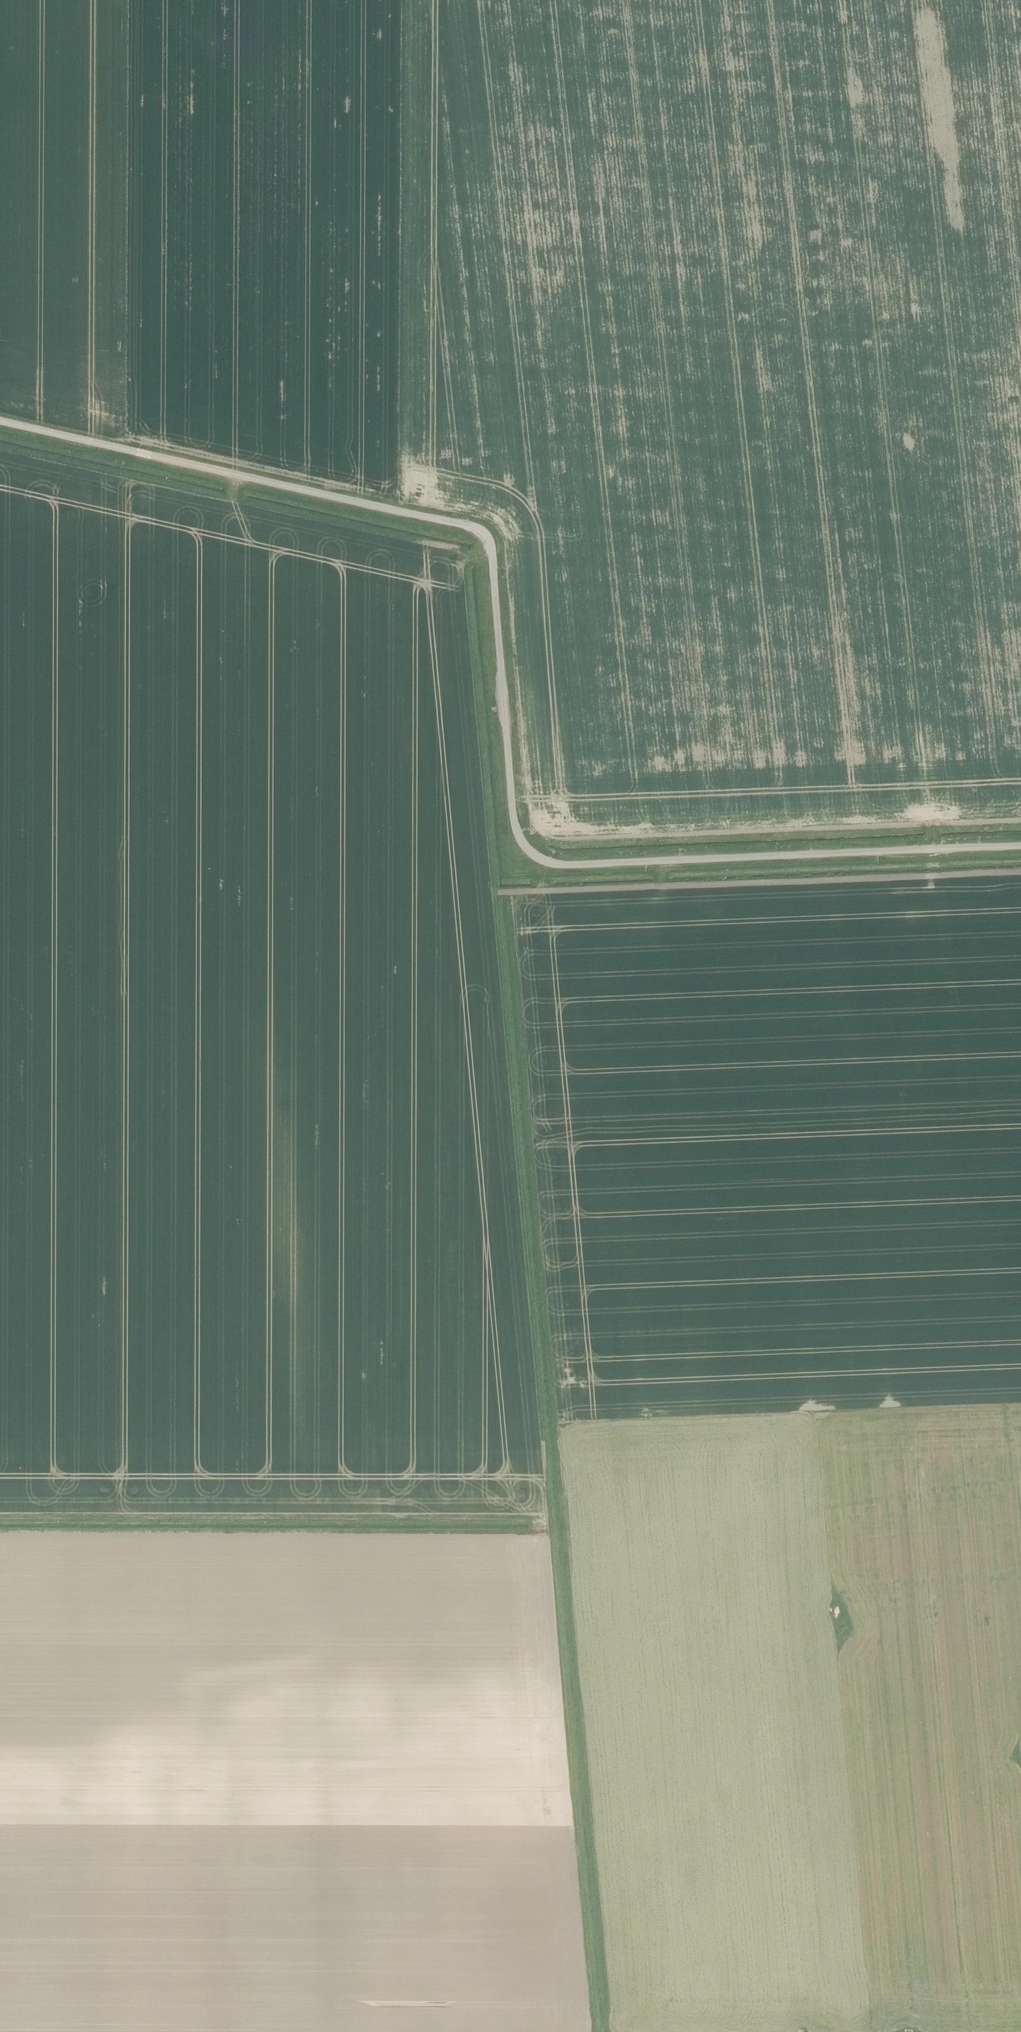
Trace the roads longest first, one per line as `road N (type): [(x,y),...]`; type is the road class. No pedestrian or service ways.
road 1 (unclassified): [(1020,848),(562,867),(540,861),(514,819),(493,548),(480,532),(0,421)]

